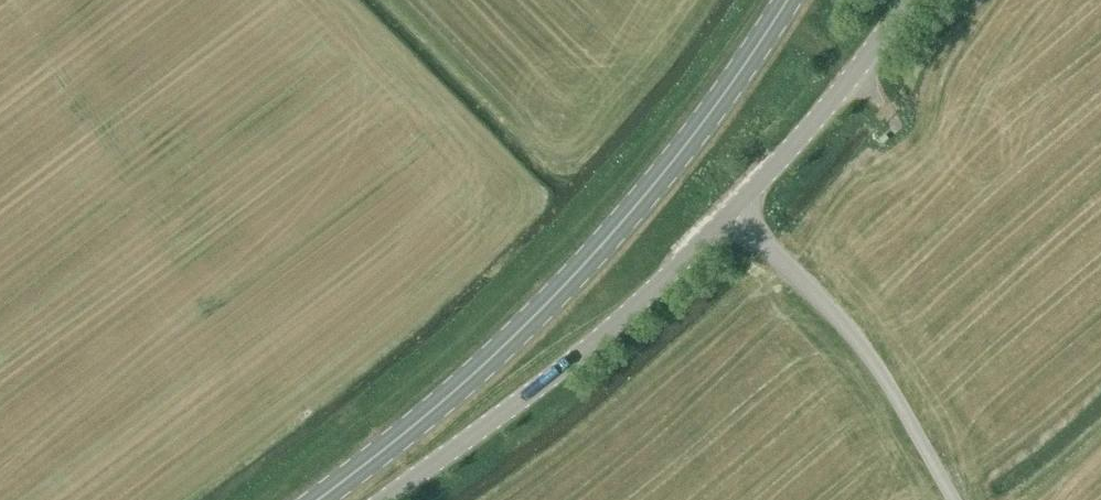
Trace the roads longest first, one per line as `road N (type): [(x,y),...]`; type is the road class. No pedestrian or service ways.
road 1 (unclassified): [(384,499),(543,384),(655,289),(838,95),(908,0)]
road 2 (primary): [(317,499),(455,390),(591,255),(721,97),(787,0)]

